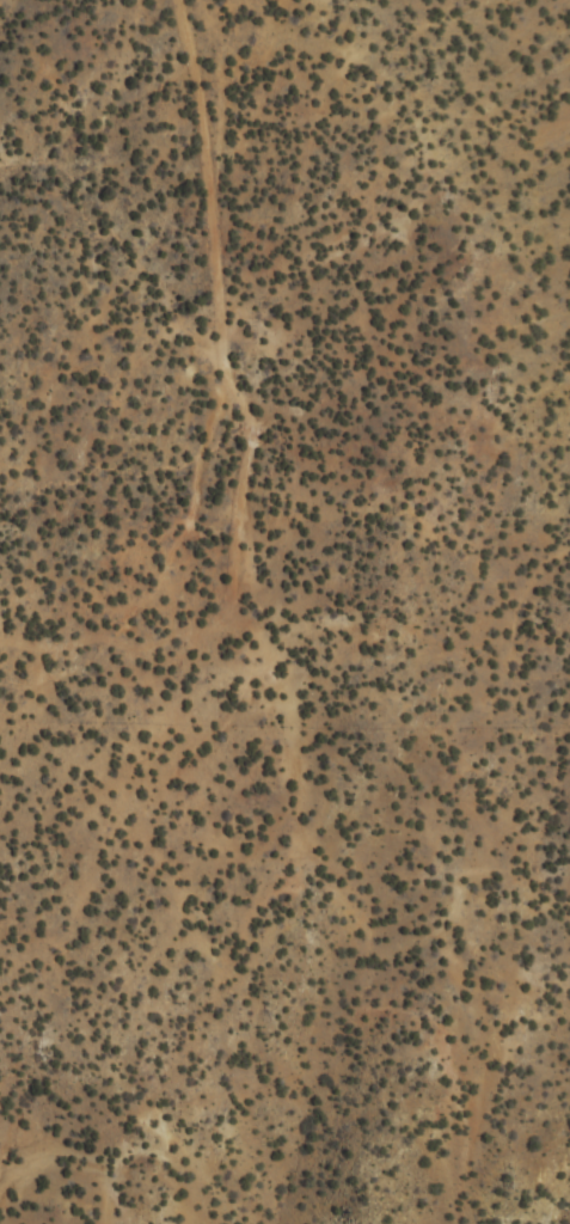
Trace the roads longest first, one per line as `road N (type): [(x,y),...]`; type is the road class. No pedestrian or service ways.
road 1 (track): [(204,659),(249,602),(249,388),(210,176),(167,81),(96,0)]

